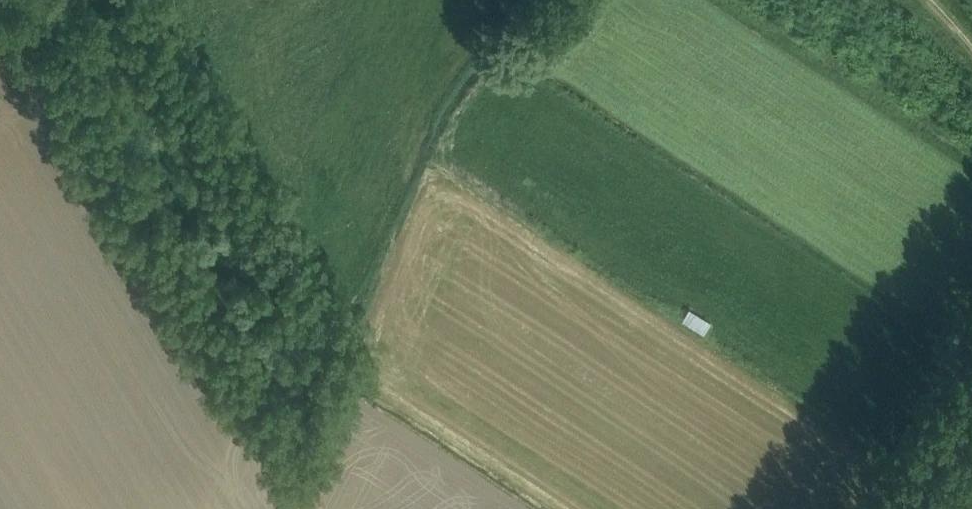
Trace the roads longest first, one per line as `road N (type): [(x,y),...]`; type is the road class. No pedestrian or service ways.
road 1 (track): [(886,508),(971,371)]

